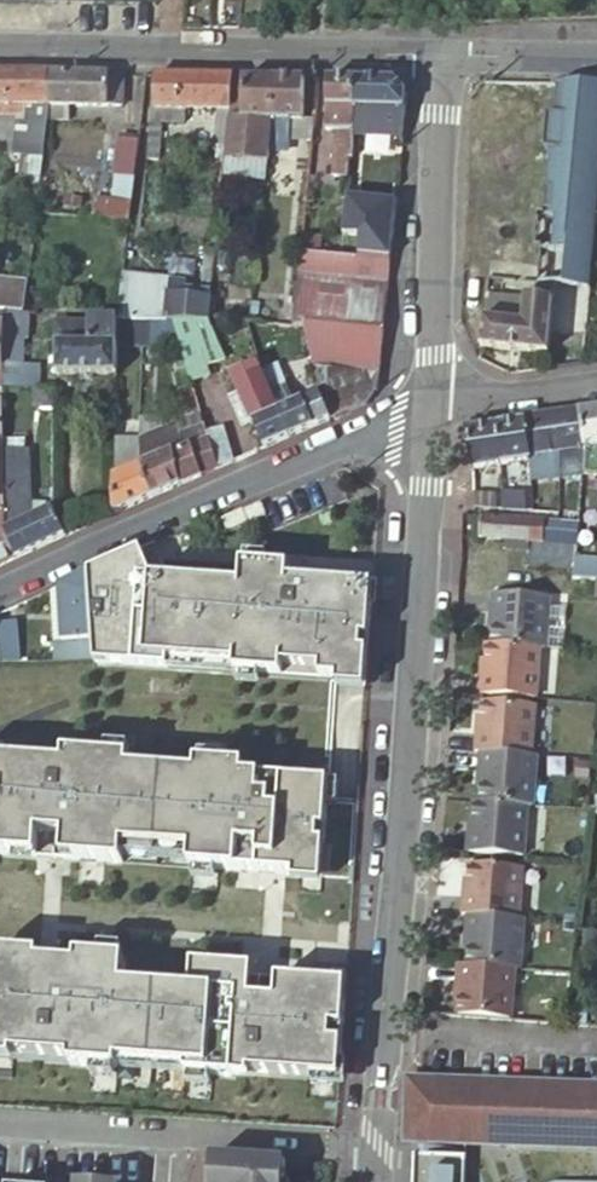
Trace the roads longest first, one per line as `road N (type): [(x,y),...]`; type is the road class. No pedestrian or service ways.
road 1 (residential): [(437,402),(380,1181)]
road 2 (residential): [(437,402),(0,592)]
road 3 (tertiary): [(0,46),(442,49)]
road 4 (residential): [(442,49),(437,402)]
road 5 (residential): [(596,383),(437,402)]
road 6 (tertiary): [(442,49),(596,51)]

